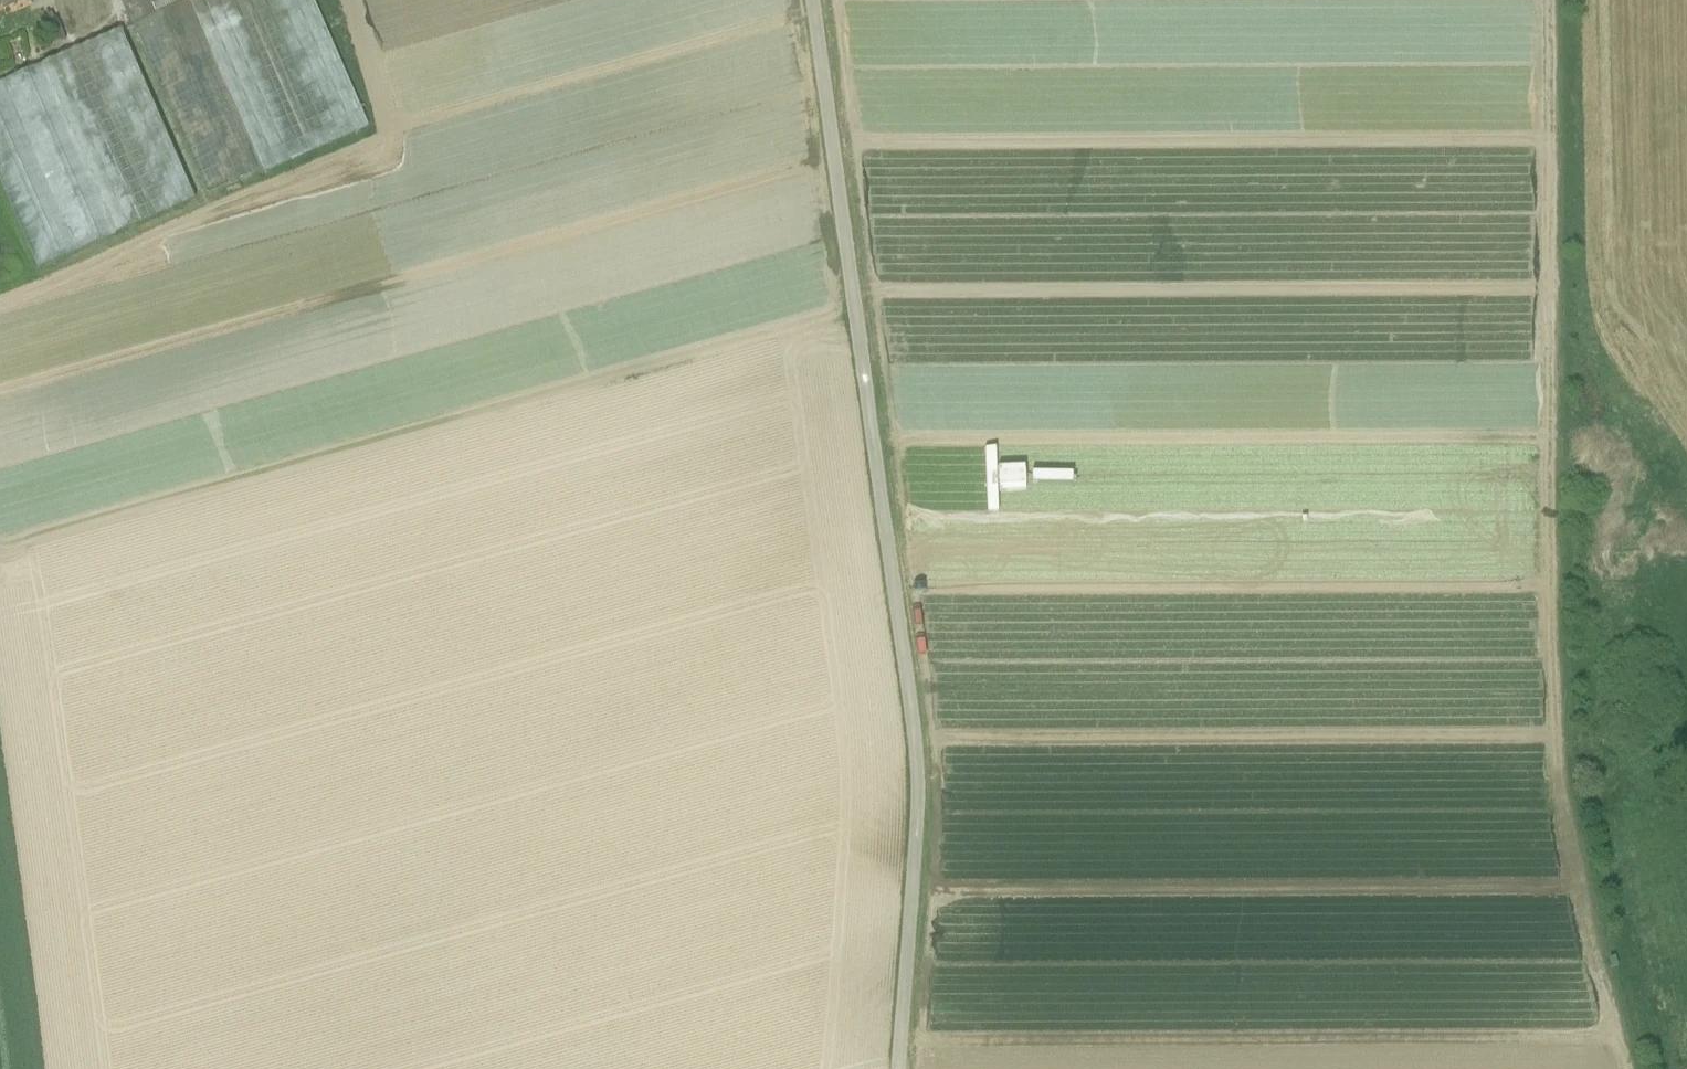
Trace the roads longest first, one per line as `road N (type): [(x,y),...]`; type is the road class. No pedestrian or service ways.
road 1 (residential): [(818,0),(918,779),(900,1068)]

